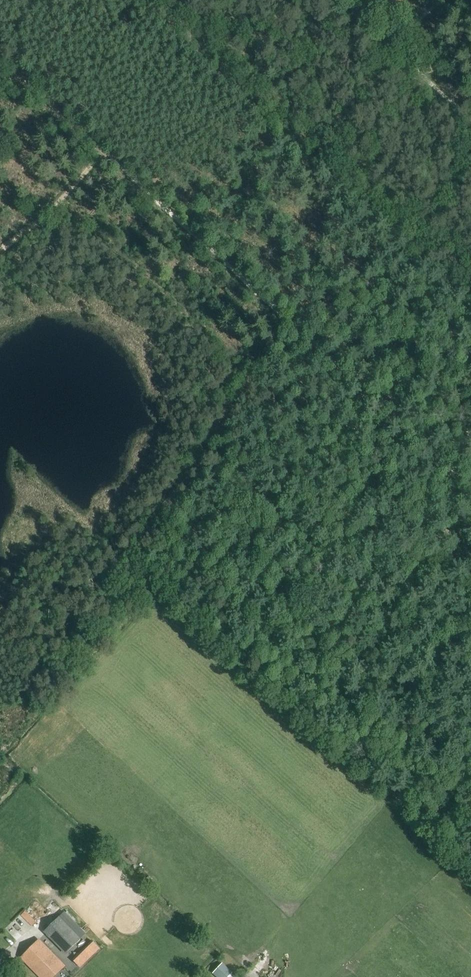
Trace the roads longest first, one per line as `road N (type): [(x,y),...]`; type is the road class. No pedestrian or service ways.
road 1 (track): [(0,60),(470,486)]
road 2 (track): [(470,117),(401,53),(402,37),(442,0)]
road 3 (track): [(104,155),(0,253)]

